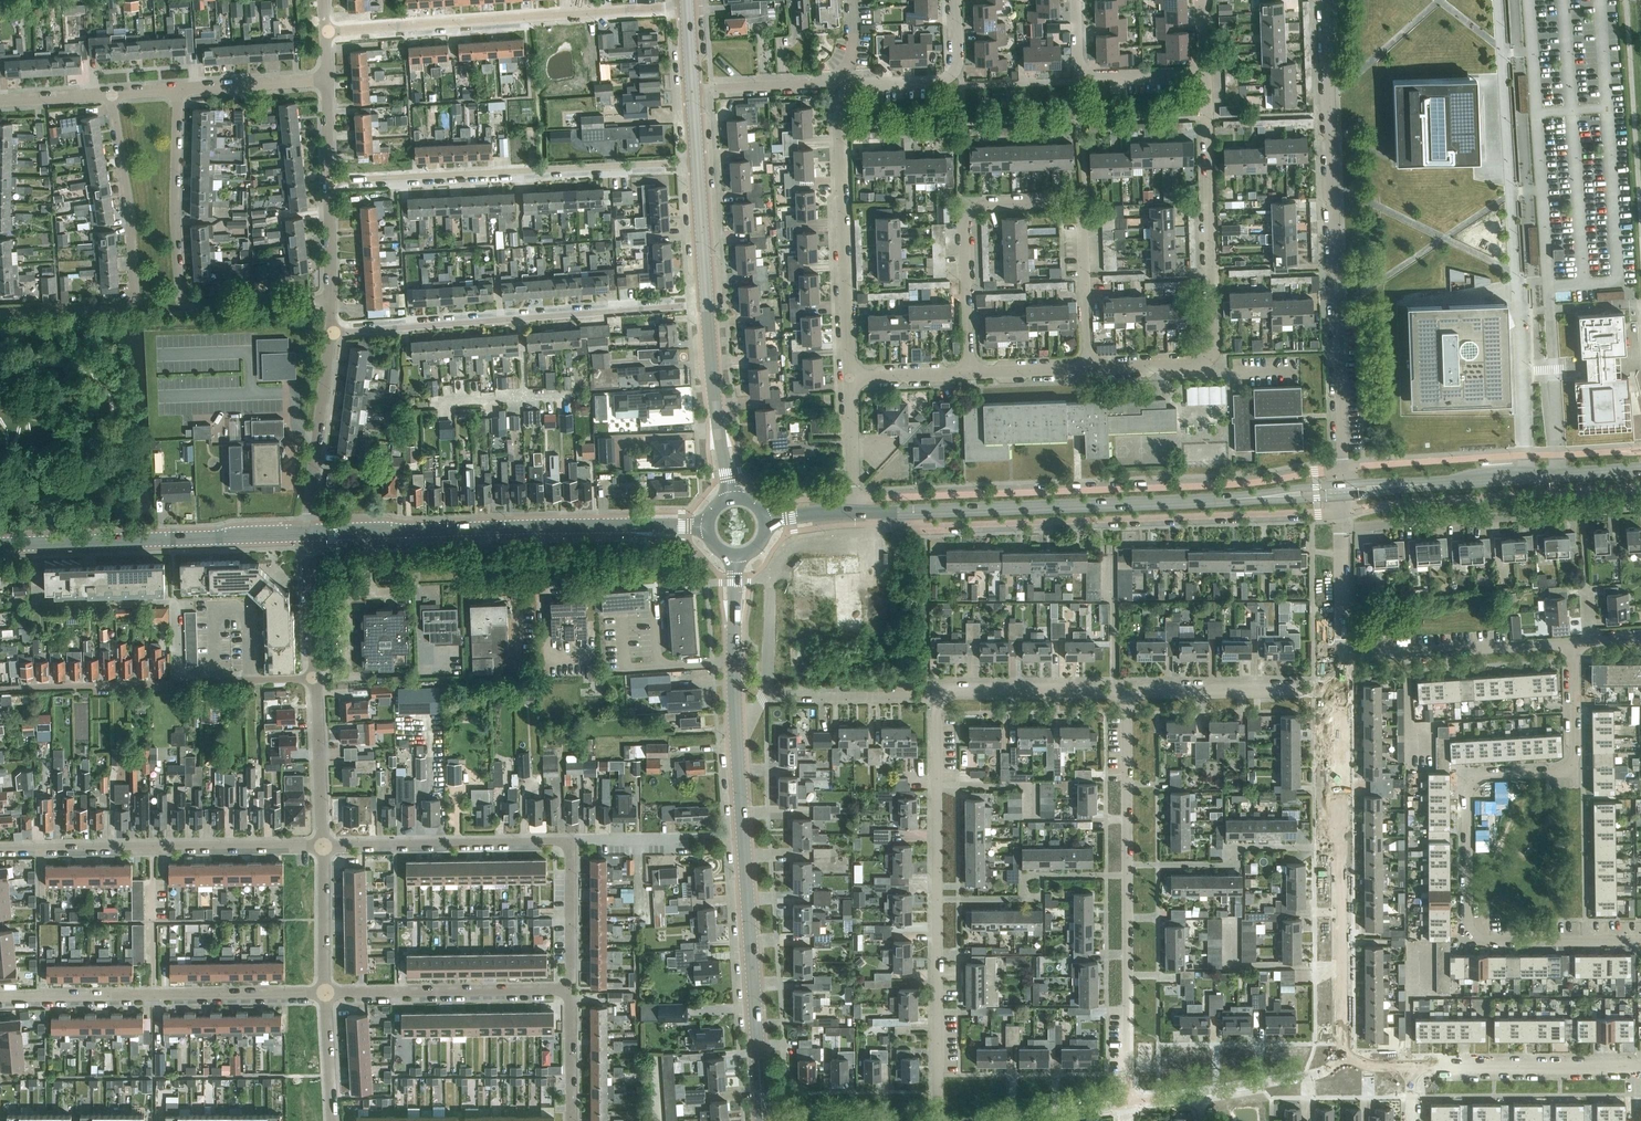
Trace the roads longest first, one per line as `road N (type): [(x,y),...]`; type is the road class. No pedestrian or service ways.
road 1 (tertiary): [(763,1120),(734,700),(734,556)]
road 2 (residential): [(1640,936),(1481,939),(1470,929),(1466,796),(1473,781),(1491,775),(1567,775),(1577,764),(1573,642)]
road 3 (residential): [(1342,470),(1229,485),(854,498)]
road 4 (residential): [(849,377),(840,103),(853,85),(952,75),(959,59),(956,0)]
road 5 (residential): [(1342,470),(1326,0)]
road 6 (residential): [(909,512),(910,526),(927,527),(1342,512)]
road 7 (secondary): [(909,512),(1342,491)]
road 8 (residential): [(1088,369),(1083,220),(1060,202),(983,205),(963,223),(970,373)]
road 9 (residential): [(1131,1103),(1127,690)]
road 10 (residential): [(1088,369),(1196,364),(1212,354),(1204,71)]
road 11 (secondary): [(308,533),(708,526)]
road 12 (residential): [(332,331),(709,304)]
road 13 (residential): [(1343,1066),(1342,689)]
road 14 (residential): [(332,182),(699,166)]
road 15 (residential): [(689,6),(326,32)]
road 16 (residential): [(0,311),(136,302),(113,94)]
road 17 (residential): [(939,1120),(937,786)]
road 18 (residential): [(327,995),(0,998)]
road 19 (residential): [(0,849),(326,846)]
road 20 (residential): [(317,678),(0,689)]
road 21 (secondary): [(0,545),(308,533)]
road 22 (secondary): [(1342,491),(1640,469)]
road 23 (residential): [(1342,529),(1640,509)]
road 24 (residential): [(326,846),(572,841)]
road 25 (residential): [(571,993),(327,995)]
road 26 (residential): [(1342,660),(1573,642)]
road 27 (residential): [(1412,1066),(1640,1065)]
road 28 (residential): [(853,0),(850,58),(834,77),(694,89)]
road 29 (residential): [(1342,689),(1127,690)]
road 30 (residential): [(181,297),(178,91)]
road 31 (residential): [(308,533),(332,331)]
road 32 (secondary): [(732,500),(709,304)]
road 33 (residential): [(1204,71),(1082,69),(1076,0)]
road 34 (residential): [(1127,690),(937,693)]
road 35 (residential): [(937,693),(763,700)]
road 36 (residential): [(326,846),(317,678)]
road 37 (residential): [(181,297),(199,311),(331,302)]
road 38 (residential): [(571,993),(572,841)]
road 39 (residential): [(178,91),(328,80)]
road 40 (residential): [(327,995),(326,846)]
road 41 (residential): [(1198,1091),(1343,1066)]
road 42 (residential): [(317,678),(308,533)]
road 43 (secondary): [(709,304),(699,166)]
road 44 (residential): [(1342,660),(1342,529)]
road 45 (residential): [(575,1120),(571,993)]
road 46 (residential): [(335,1120),(327,995)]
road 47 (residential): [(854,498),(849,377)]
road 48 (residential): [(849,377),(970,373)]

